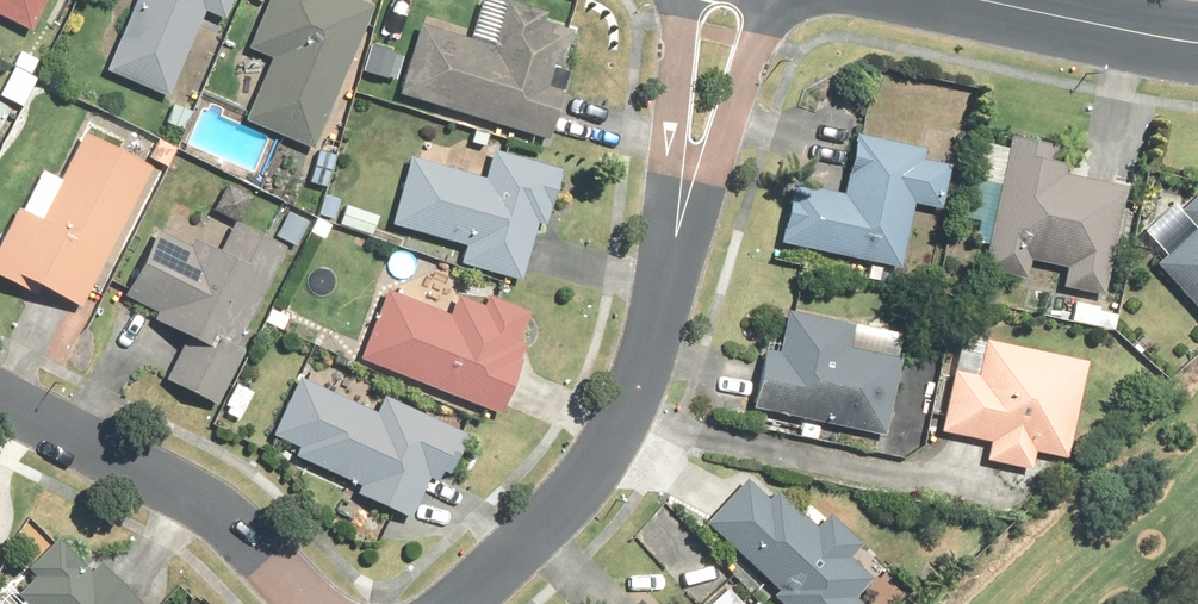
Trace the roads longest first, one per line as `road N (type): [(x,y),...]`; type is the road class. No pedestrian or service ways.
road 1 (residential): [(456,603),(564,504),(631,393),(668,281)]
road 2 (residential): [(0,398),(173,481),(238,523),(302,603)]
road 3 (residential): [(770,0),(668,281)]
road 4 (residential): [(668,281),(684,0)]
road 5 (tertiary): [(1197,40),(988,0)]

